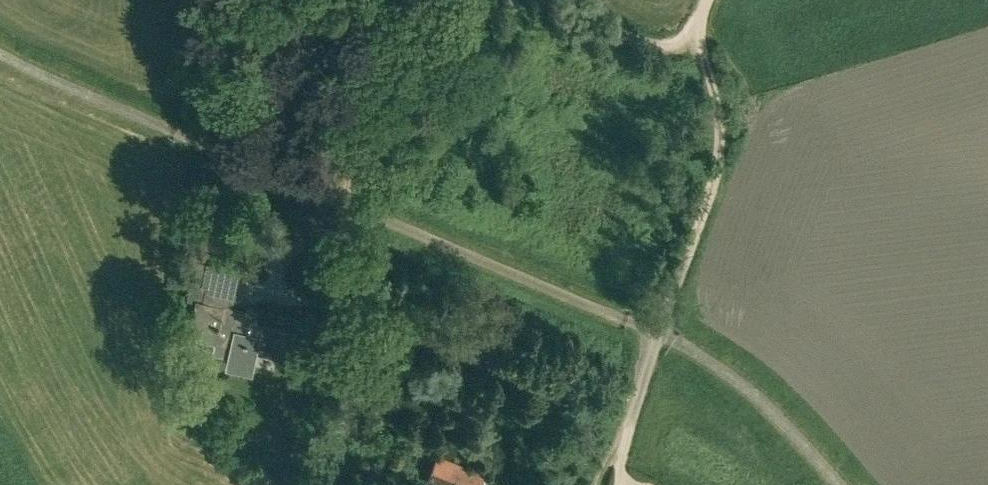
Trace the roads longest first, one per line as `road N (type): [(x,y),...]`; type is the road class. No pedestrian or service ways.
road 1 (track): [(0,54),(660,331)]
road 2 (unclassified): [(660,331),(711,184),(710,106),(699,55)]
road 3 (residential): [(660,331),(743,384),(835,484)]
road 4 (unclassified): [(400,0),(356,54),(348,203)]
road 5 (unclassified): [(699,55),(544,0)]

